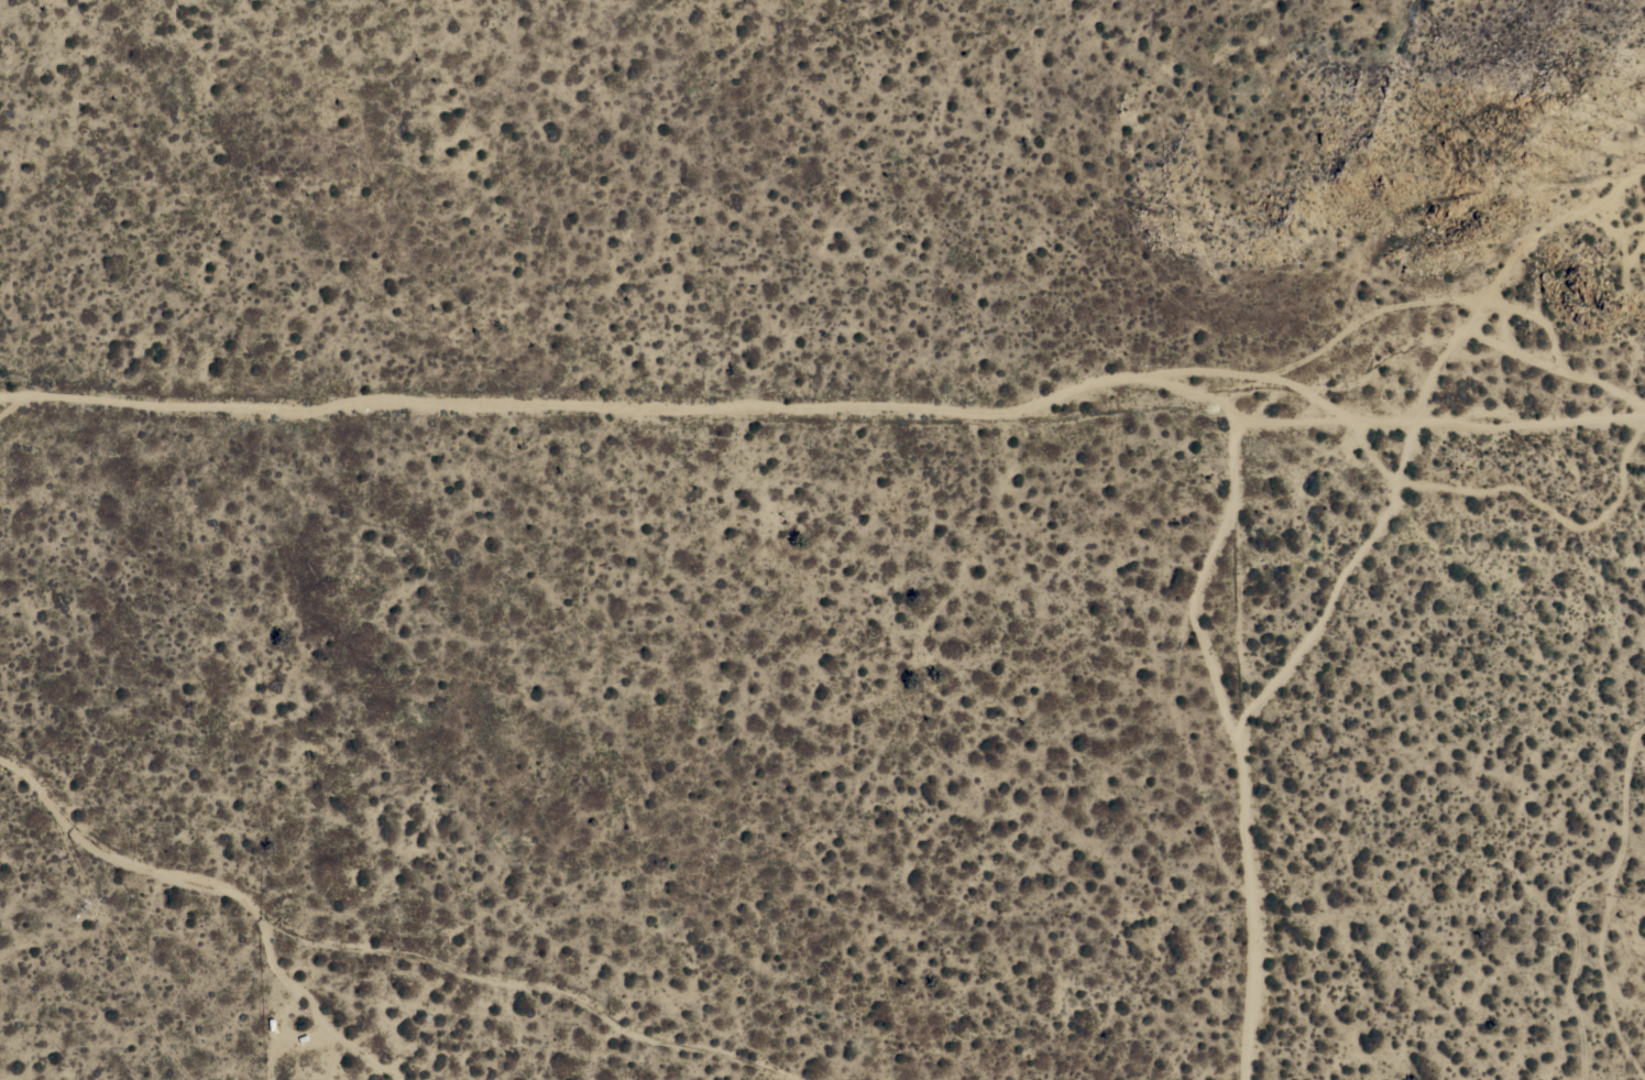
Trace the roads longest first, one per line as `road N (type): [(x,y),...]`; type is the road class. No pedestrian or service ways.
road 1 (track): [(867,404),(419,399),(287,410),(0,396)]

